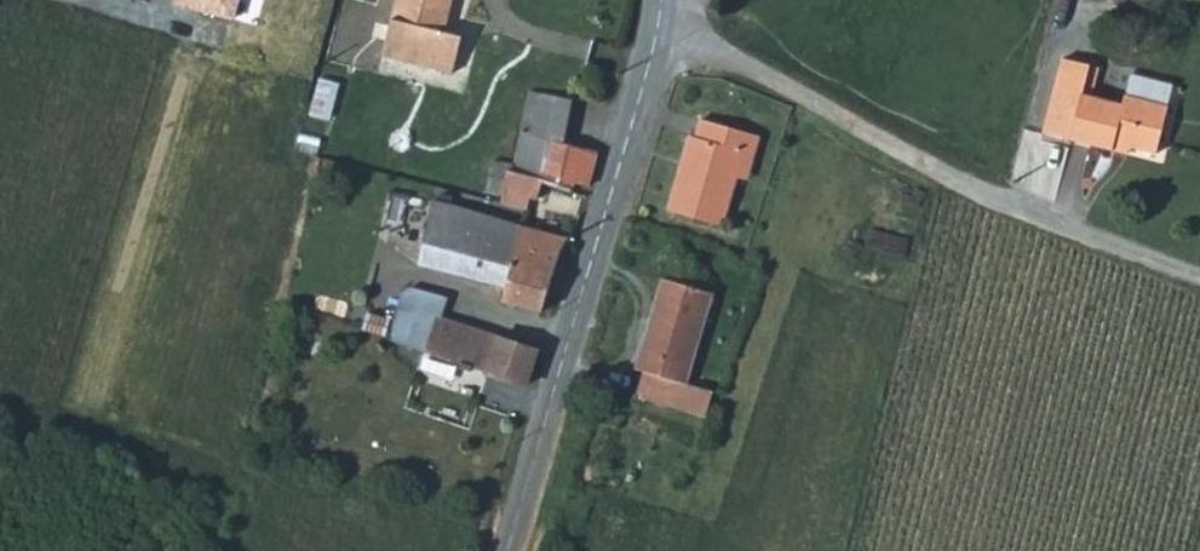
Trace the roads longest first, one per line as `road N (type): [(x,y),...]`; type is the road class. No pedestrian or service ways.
road 1 (track): [(656,24),(980,198),(1199,283)]
road 2 (tertiary): [(508,550),(661,0)]

